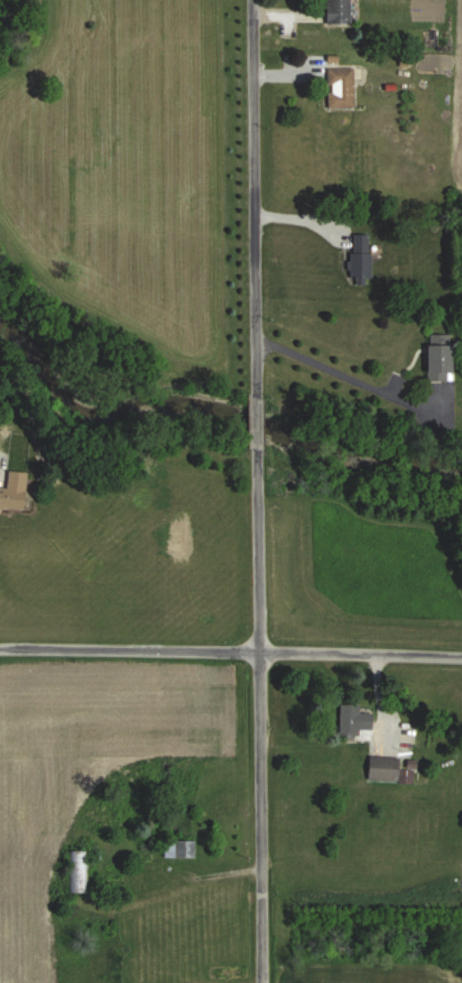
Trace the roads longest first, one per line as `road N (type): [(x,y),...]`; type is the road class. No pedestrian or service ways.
road 1 (residential): [(257,982),(249,0)]
road 2 (residential): [(461,660),(0,650)]

